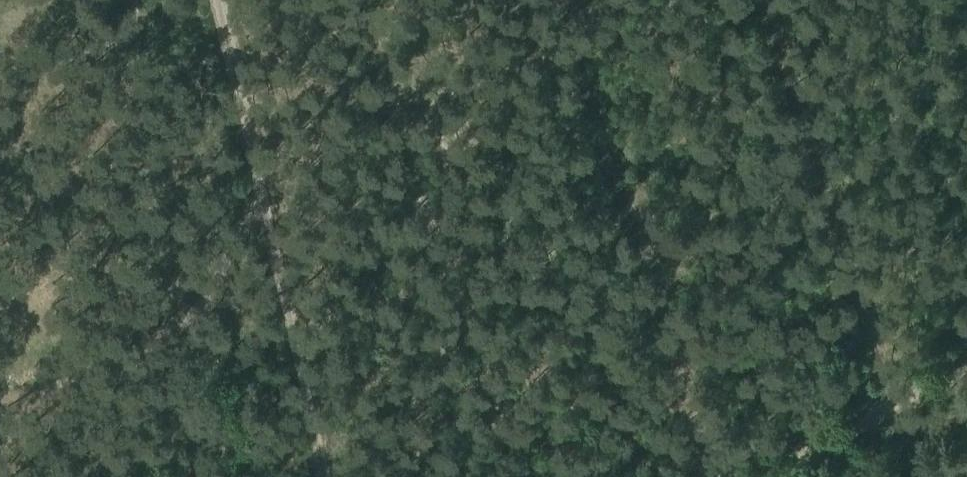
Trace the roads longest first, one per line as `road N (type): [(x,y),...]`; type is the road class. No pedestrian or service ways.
road 1 (track): [(568,0),(707,476)]
road 2 (track): [(212,0),(323,476)]
road 3 (track): [(765,0),(891,396)]
road 4 (track): [(0,410),(44,365),(190,304),(261,209)]
road 5 (track): [(753,476),(966,362)]

